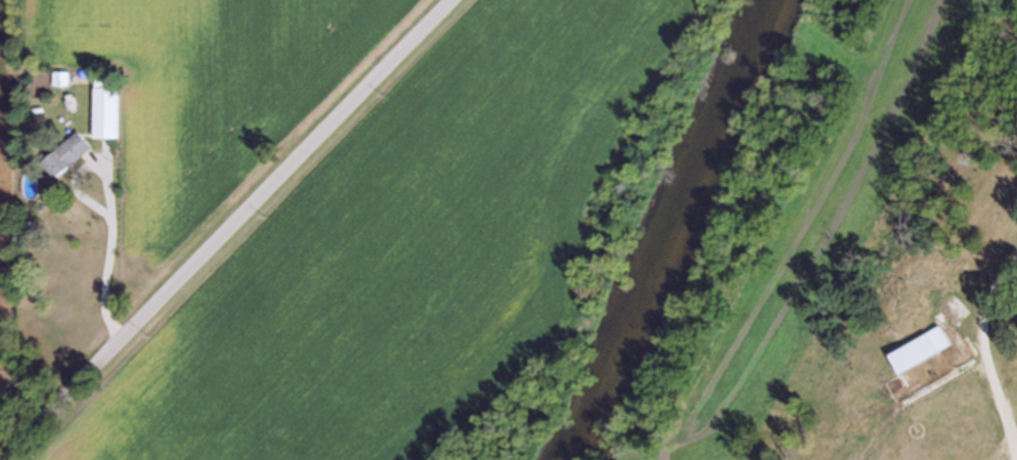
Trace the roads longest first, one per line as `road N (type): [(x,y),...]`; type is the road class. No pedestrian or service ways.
road 1 (residential): [(2,459),(454,0)]

